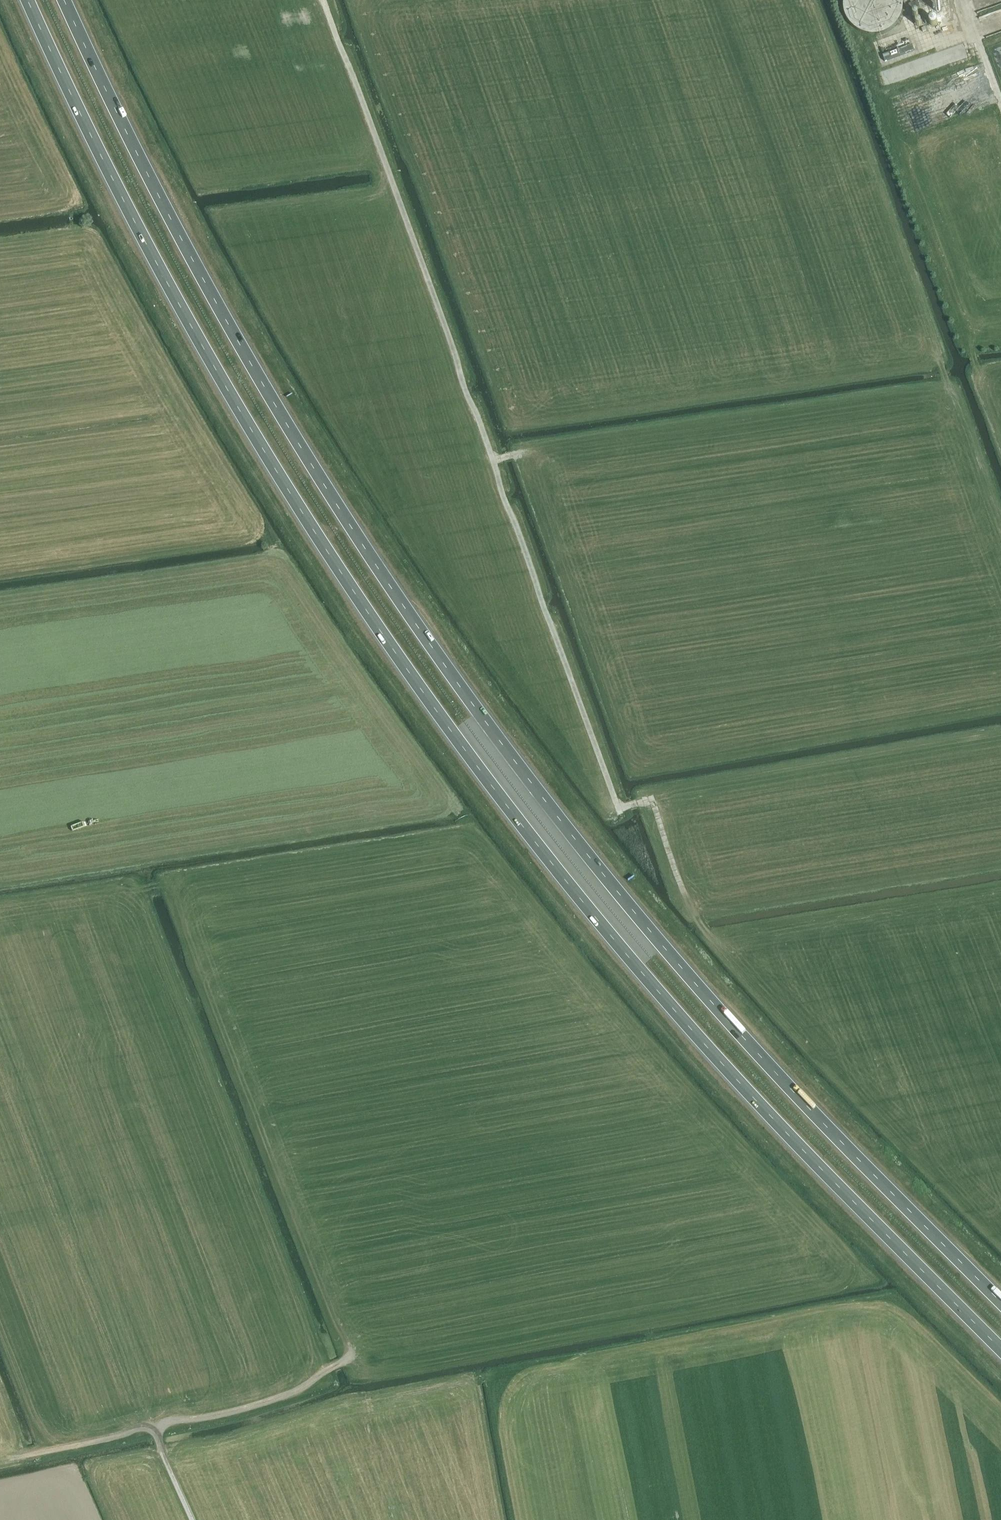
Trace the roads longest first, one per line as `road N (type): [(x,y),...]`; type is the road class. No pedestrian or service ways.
road 1 (trunk): [(28,0),(210,362),(463,749),(719,1062),(1000,1349)]
road 2 (trunk): [(1000,1304),(669,954),(442,662),(240,343),(64,0)]
road 3 (track): [(322,0),(620,810),(652,799),(683,891)]
road 4 (track): [(193,1519),(156,1427),(275,1399),(350,1352)]
road 5 (track): [(156,1427),(1,1459)]

